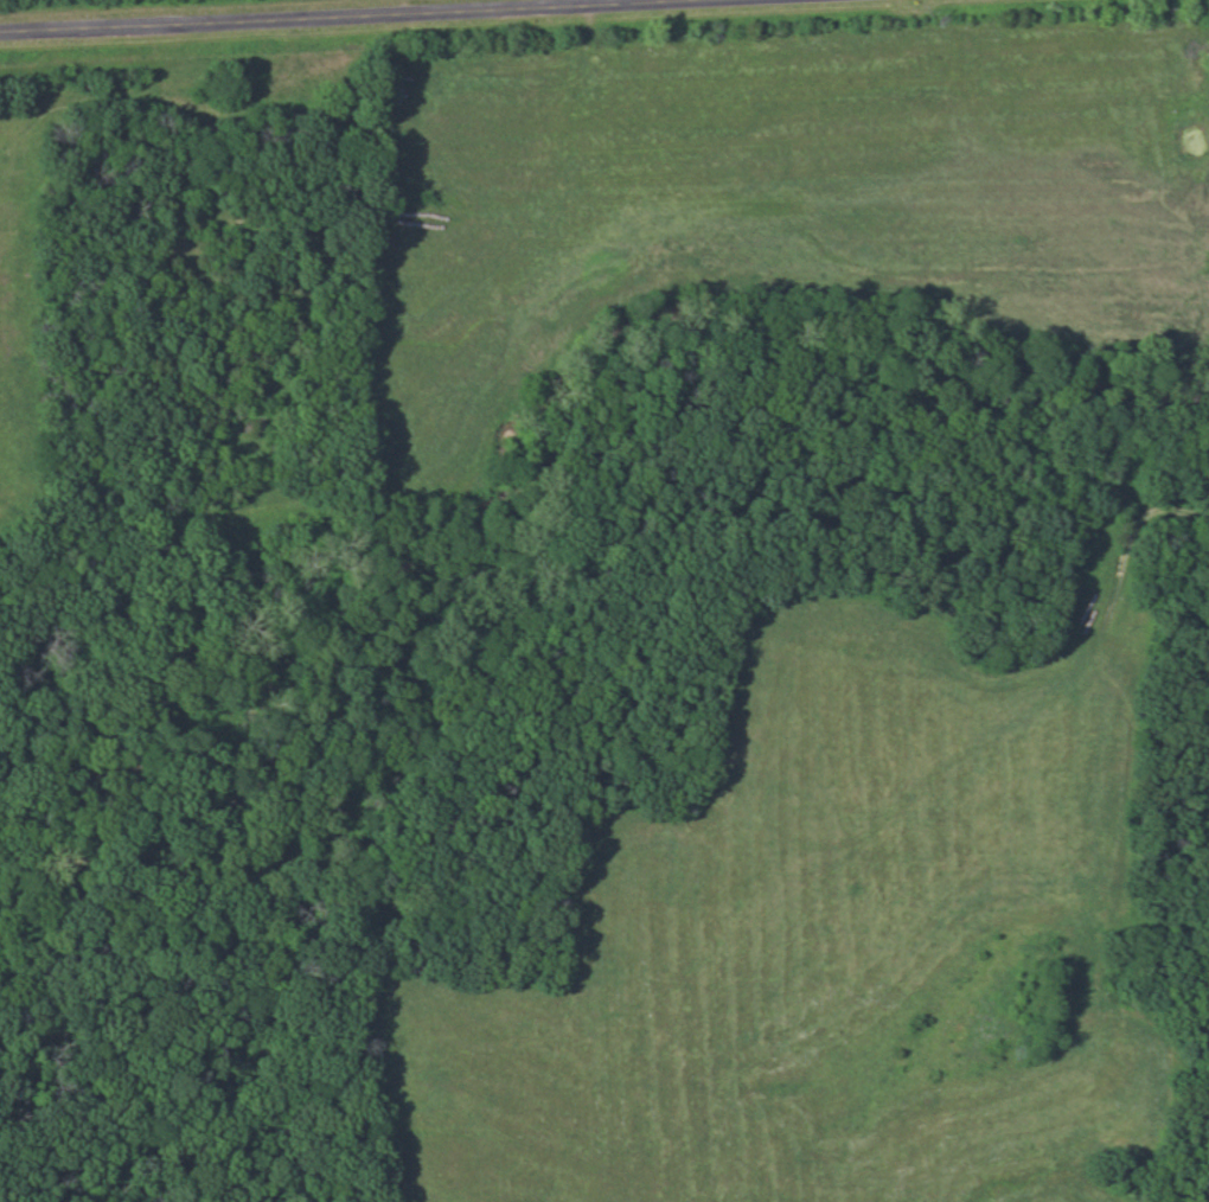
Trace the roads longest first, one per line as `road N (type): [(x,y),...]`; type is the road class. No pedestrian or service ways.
road 1 (residential): [(633,0),(0,31)]

